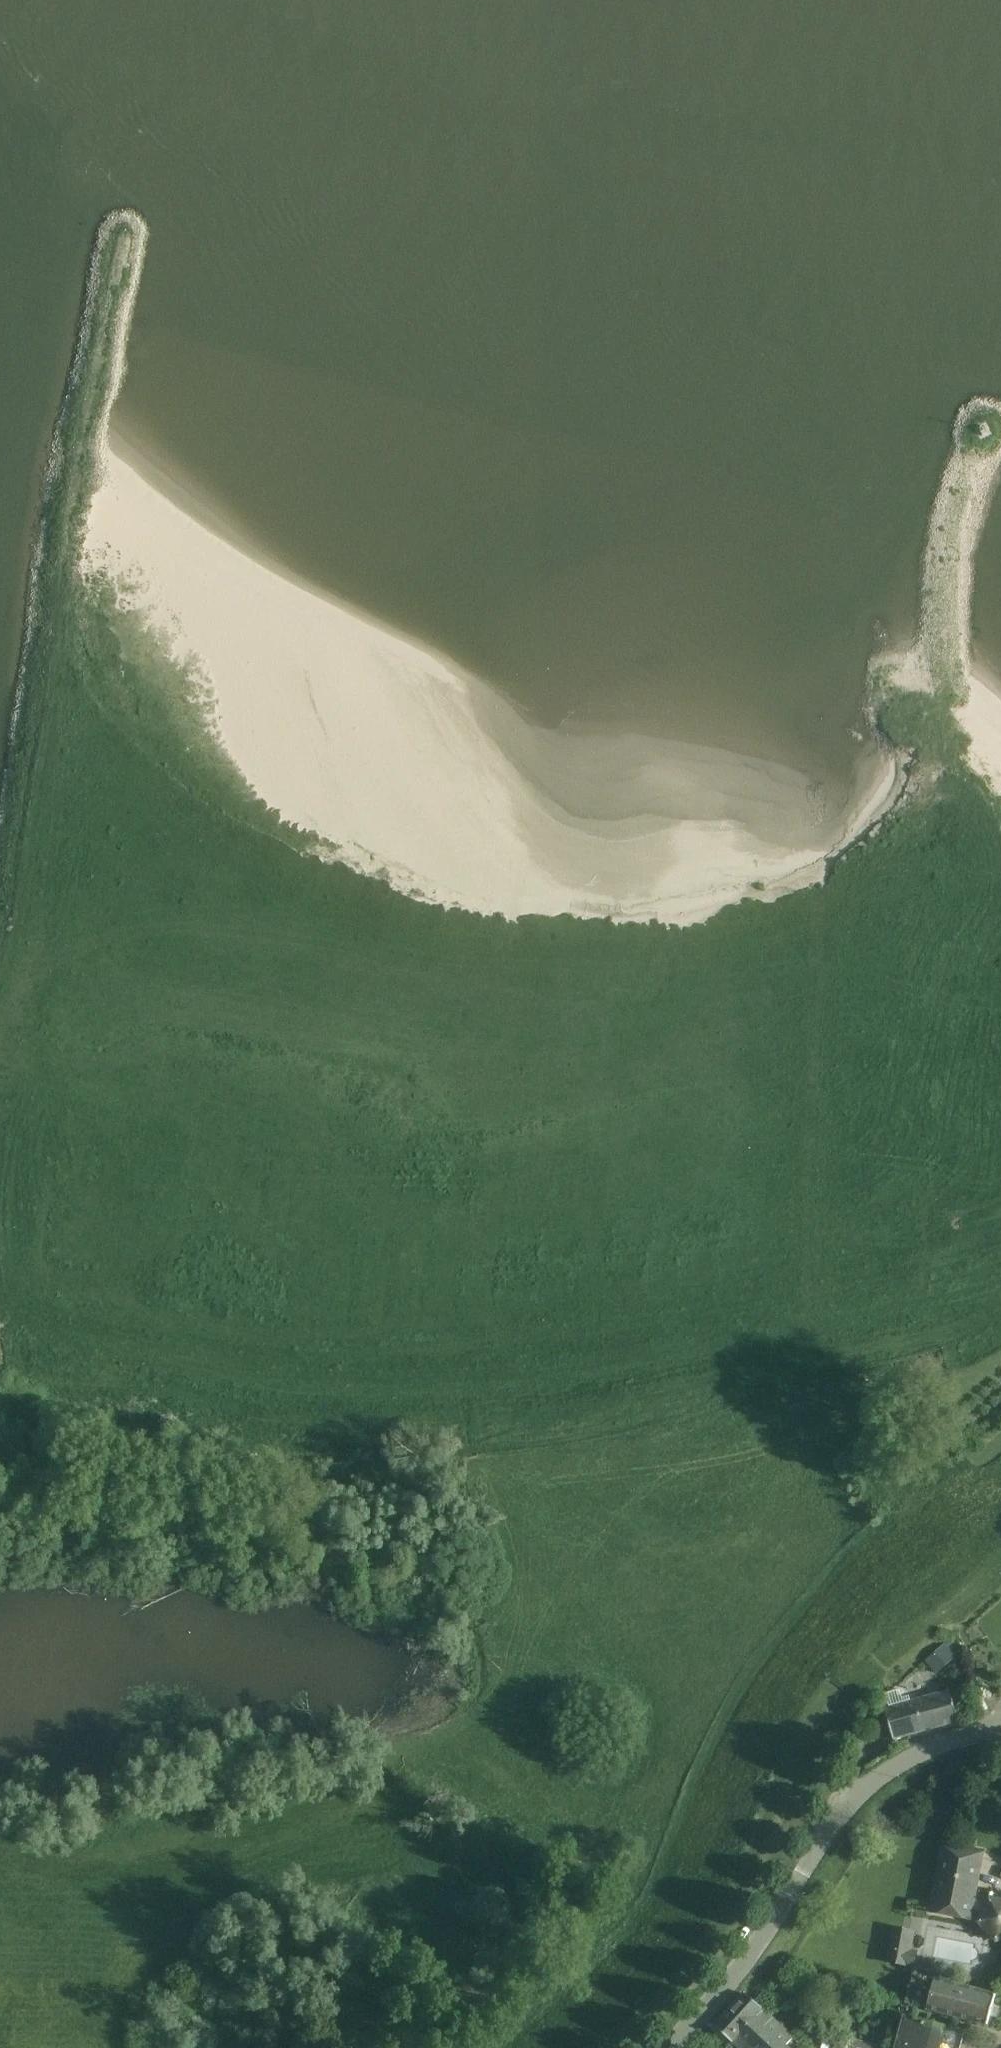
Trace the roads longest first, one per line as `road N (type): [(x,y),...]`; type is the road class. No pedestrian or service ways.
road 1 (tertiary): [(1000,1724),(893,1768),(846,1808),(751,1955),(671,2047)]

